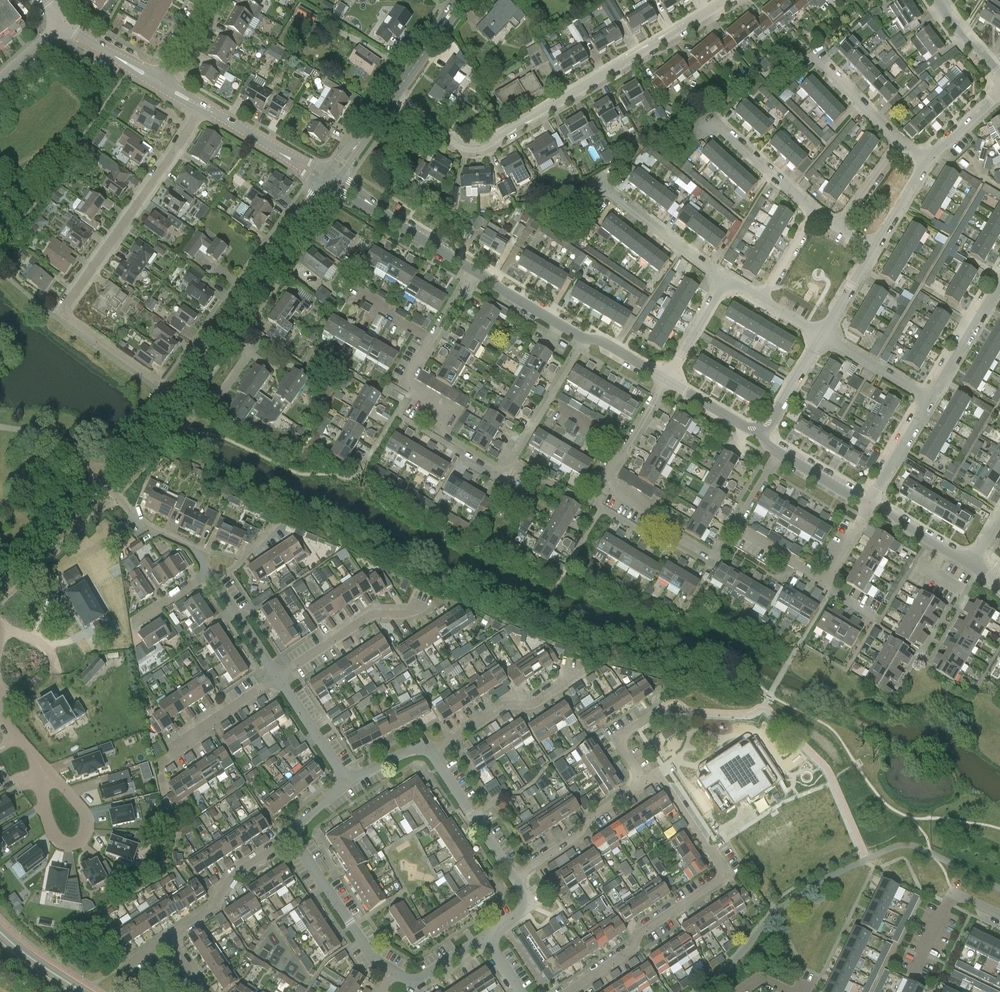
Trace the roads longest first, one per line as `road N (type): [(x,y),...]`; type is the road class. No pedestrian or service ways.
road 1 (residential): [(391,98),(456,144),(487,148),(731,0)]
road 2 (residential): [(182,401),(67,316),(67,306),(206,107)]
road 3 (residential): [(569,991),(723,880),(725,867),(670,786),(662,777),(644,781)]
road 4 (residential): [(625,454),(610,479),(616,488),(644,518),(718,557),(781,454)]
road 5 (residential): [(434,341),(412,386),(443,411),(450,443),(501,472),(512,467),(552,399)]
road 6 (tertiary): [(182,401),(332,180)]
road 7 (tertiary): [(0,584),(143,451),(182,401)]
road 8 (residential): [(431,753),(501,709),(530,705),(580,669)]
road 9 (residential): [(728,281),(601,186),(589,193)]
road 10 (residential): [(293,833),(360,940),(394,971)]
road 11 (residential): [(474,276),(332,180)]
road 12 (residential): [(276,677),(378,613),(405,613),(420,601)]
road 13 (residential): [(644,781),(515,882)]
road 14 (residential): [(172,935),(293,833)]
road 15 (residential): [(816,210),(719,123),(694,131)]
road 16 (residential): [(515,882),(431,753)]
road 17 (residential): [(43,778),(54,840),(66,847),(88,833),(90,820),(68,795)]
road 18 (tertiary): [(332,180),(206,107)]
road 19 (residential): [(999,915),(953,894),(914,975)]
road 20 (residential): [(350,783),(276,677)]
road 21 (residential): [(170,749),(276,677)]
road 22 (residential): [(585,340),(474,276)]
road 23 (residential): [(934,400),(999,290)]
road 24 (residential): [(934,400),(826,337)]
road 25 (residential): [(901,144),(812,60)]
road 26 (residential): [(873,505),(934,400)]

